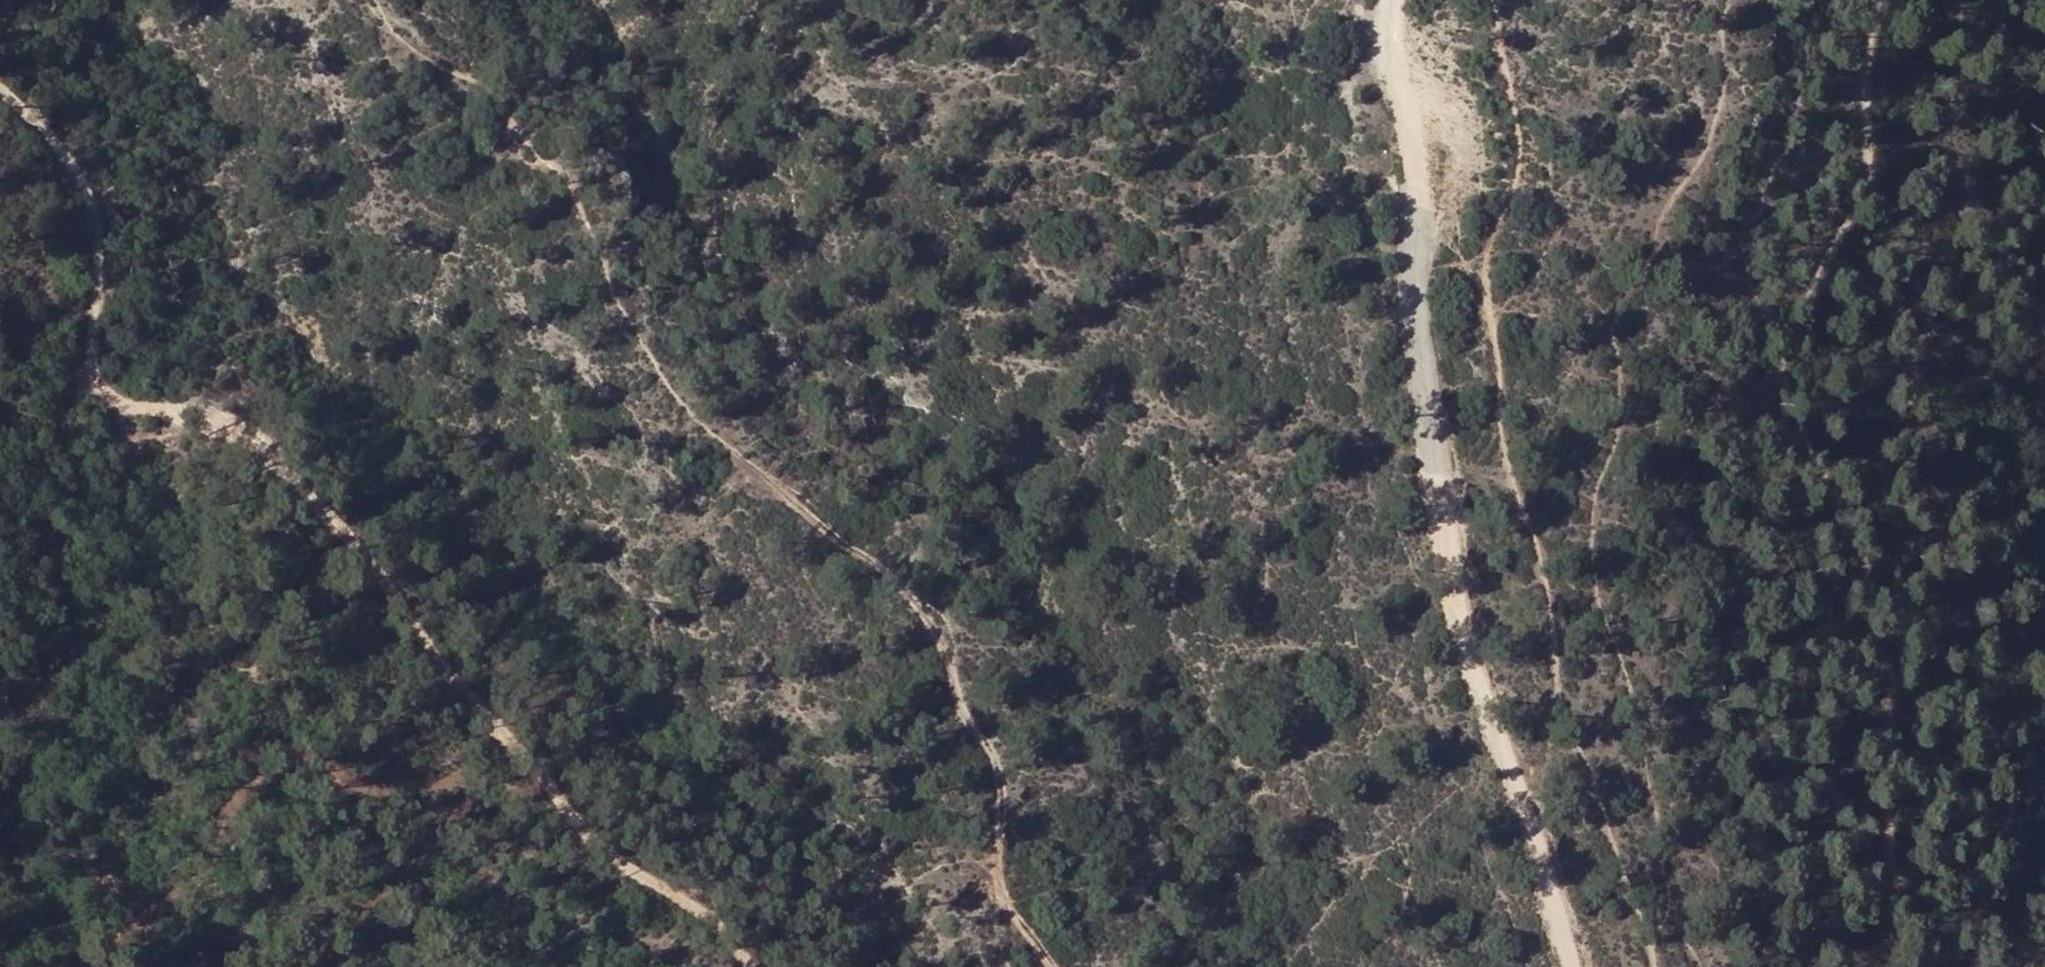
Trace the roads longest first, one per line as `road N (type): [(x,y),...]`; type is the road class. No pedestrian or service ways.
road 1 (track): [(1578,966),(1566,915),(1467,658),(1387,29),(1400,0)]

